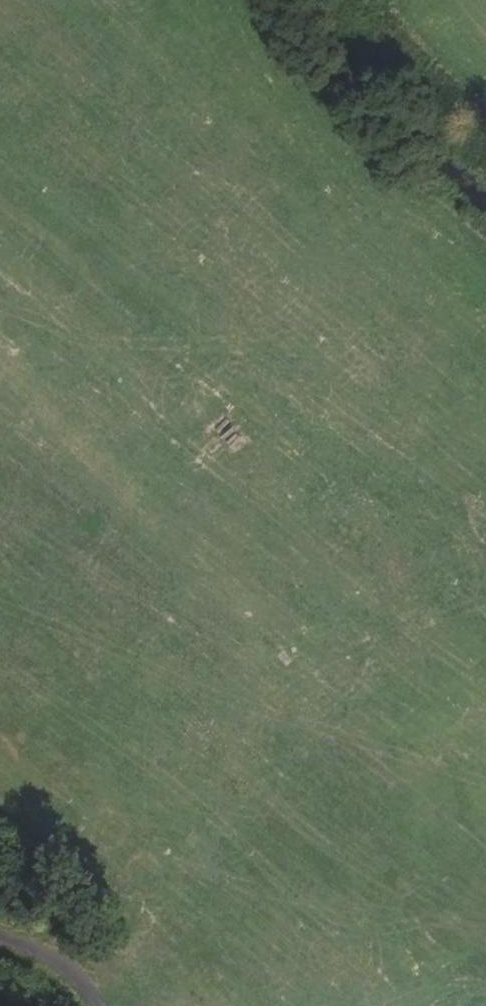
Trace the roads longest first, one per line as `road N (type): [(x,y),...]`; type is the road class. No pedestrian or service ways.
road 1 (track): [(0,940),(71,971),(99,1005)]

